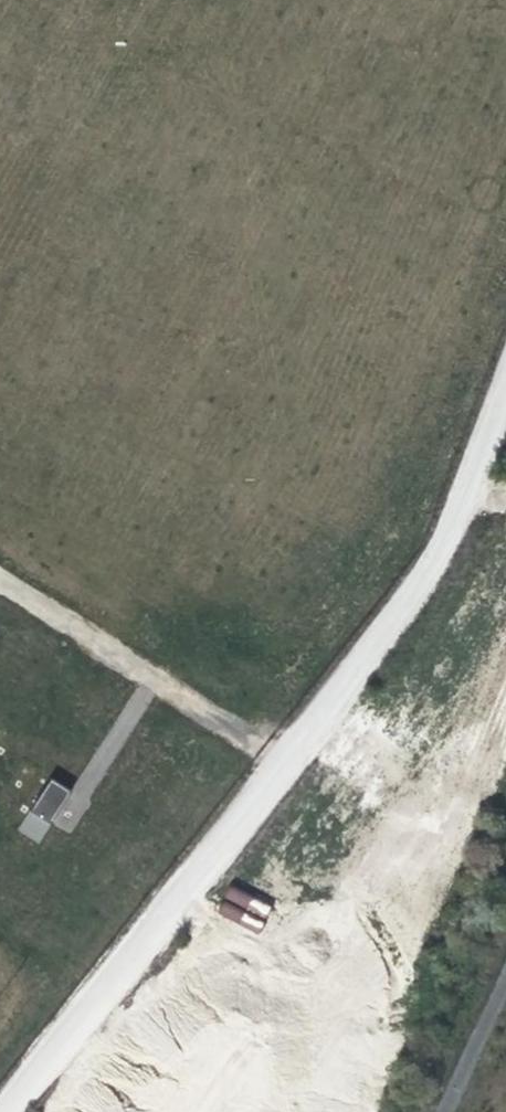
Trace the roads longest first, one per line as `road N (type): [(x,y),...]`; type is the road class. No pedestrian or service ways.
road 1 (unclassified): [(446,1111),(505,977)]

